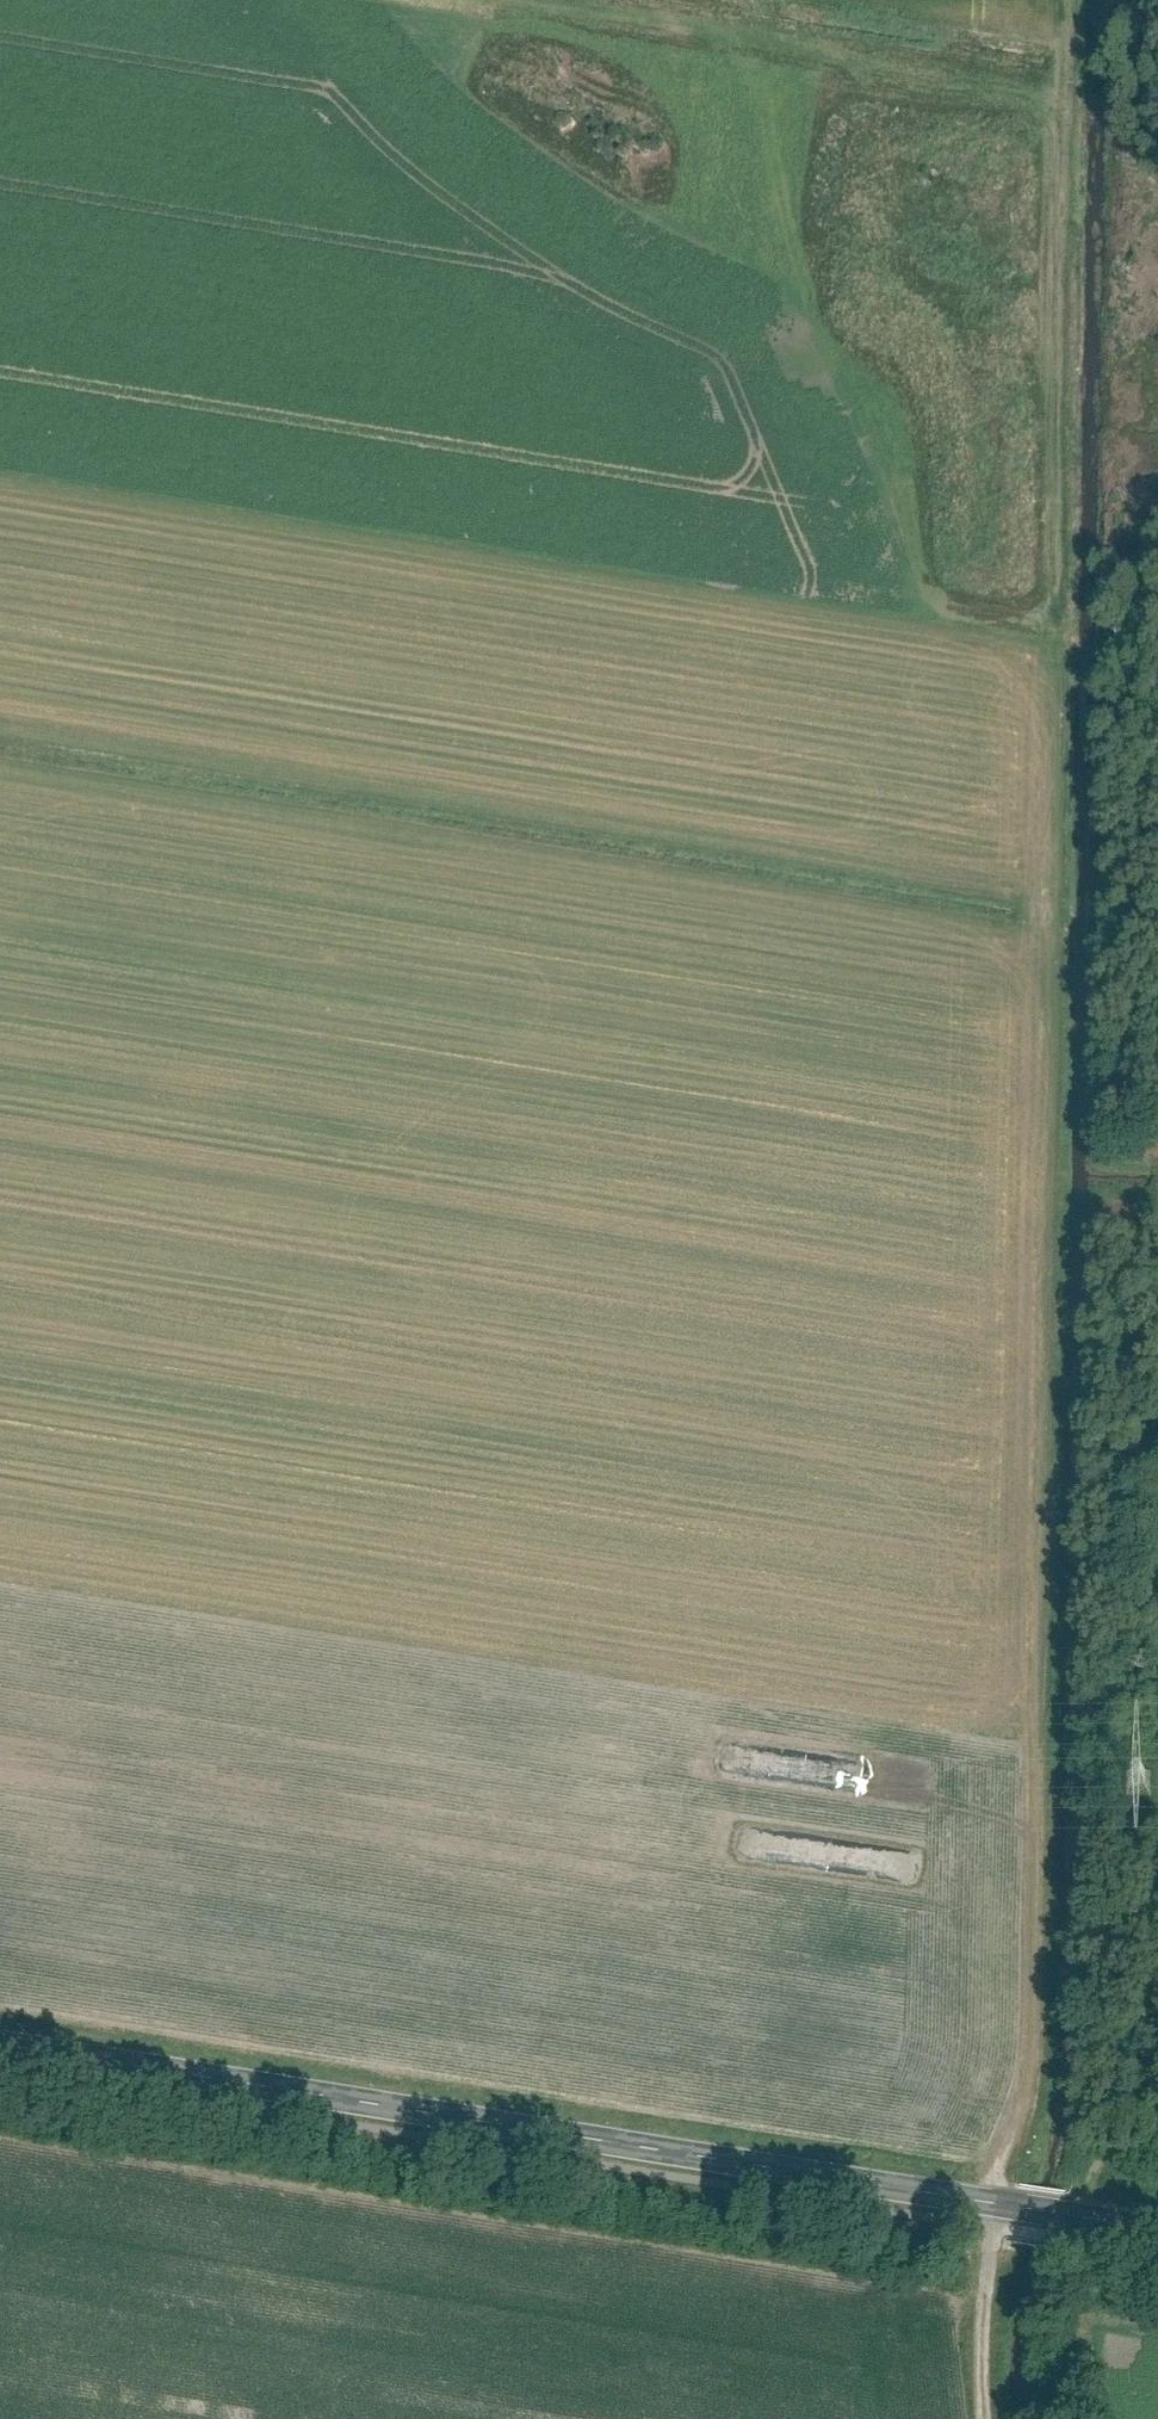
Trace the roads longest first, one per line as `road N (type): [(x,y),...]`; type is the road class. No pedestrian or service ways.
road 1 (tertiary): [(0,2040),(1157,2230)]
road 2 (track): [(993,2203),(980,2418)]
road 3 (track): [(1087,2219),(1102,2155),(1157,2032)]
road 4 (track): [(1157,1960),(1157,1824)]

